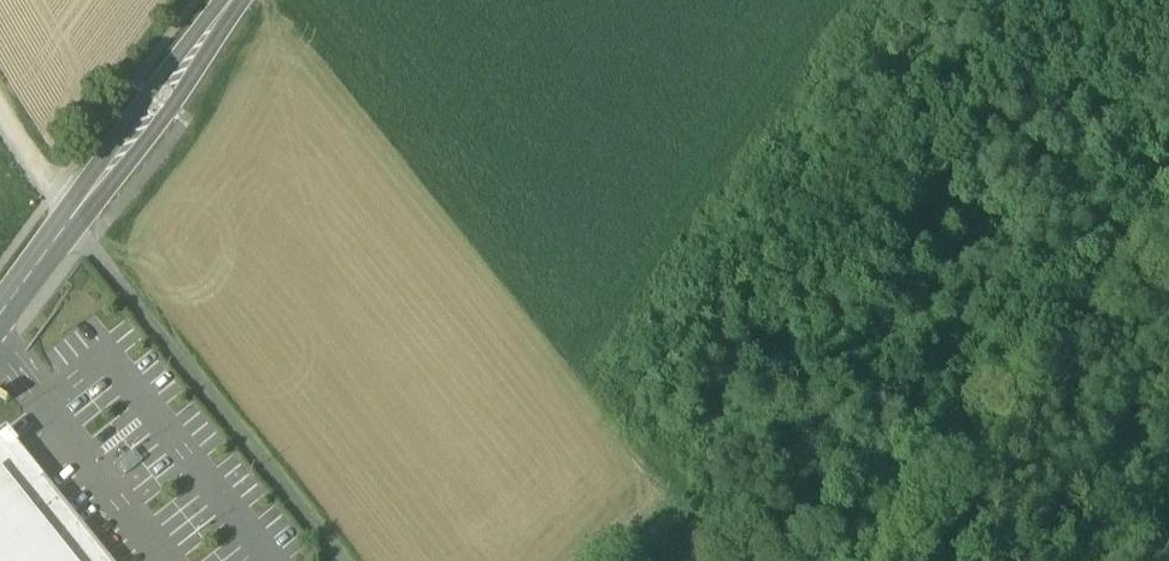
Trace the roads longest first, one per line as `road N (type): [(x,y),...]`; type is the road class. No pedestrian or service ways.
road 1 (track): [(54,189),(340,560)]
road 2 (tertiary): [(0,317),(235,0)]

